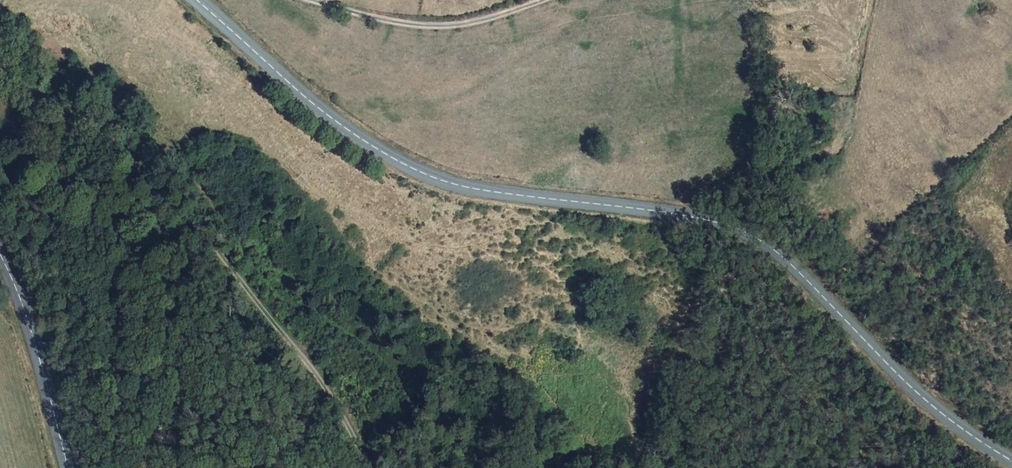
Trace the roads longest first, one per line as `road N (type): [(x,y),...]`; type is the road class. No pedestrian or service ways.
road 1 (secondary): [(1011,461),(938,411),(763,242),(714,221),(424,176),(361,142),(194,0)]
road 2 (track): [(0,65),(115,137),(178,201),(294,347),(371,467)]
road 3 (secondary): [(0,254),(25,312),(66,467)]

